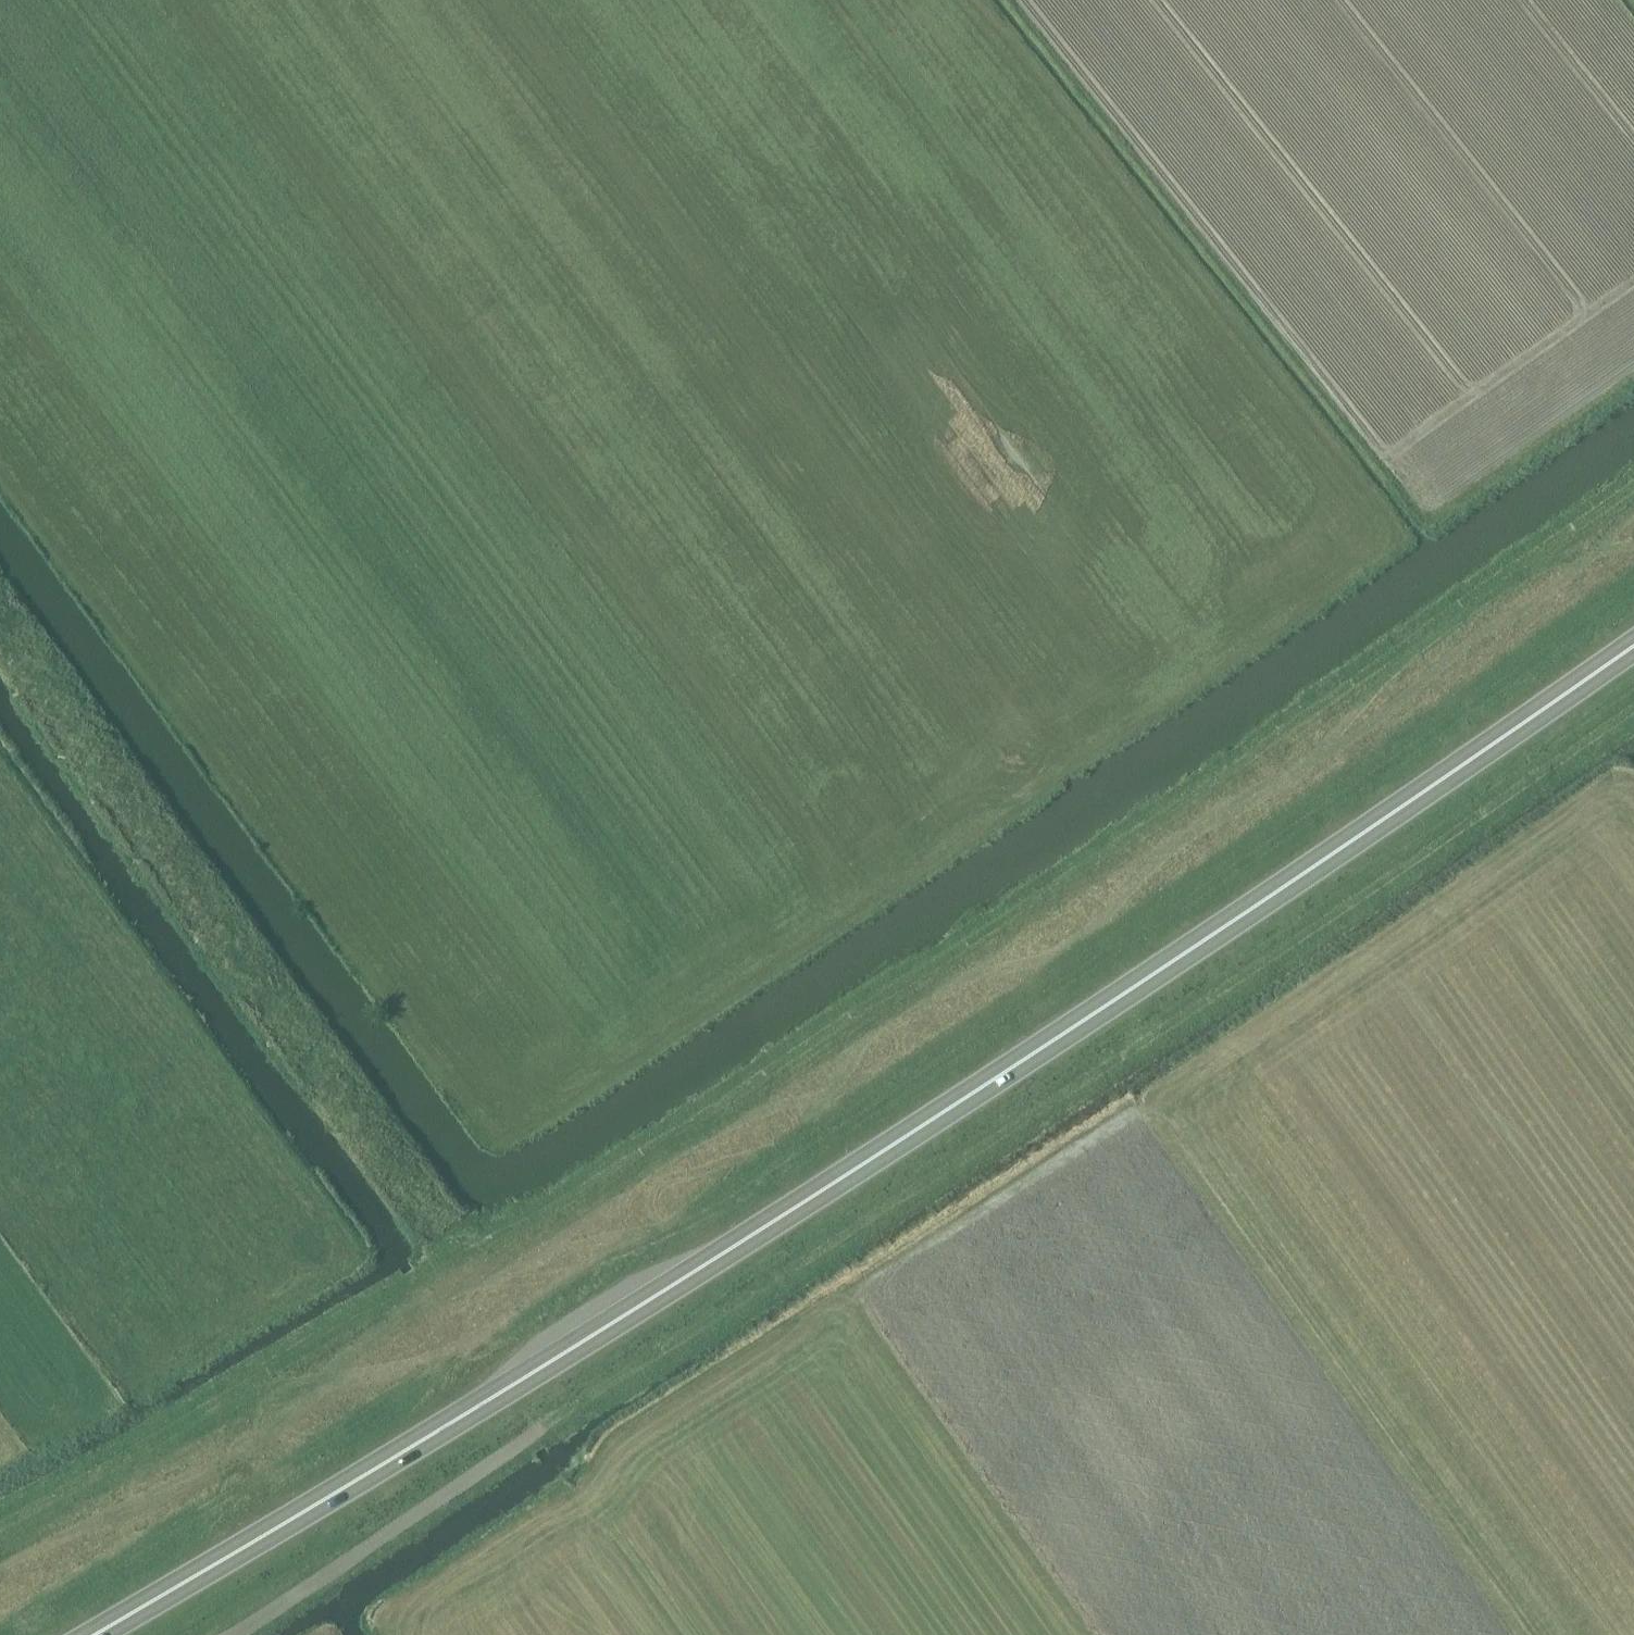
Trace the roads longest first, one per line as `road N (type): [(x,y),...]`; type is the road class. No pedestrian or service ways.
road 1 (trunk): [(93,1634),(830,1185),(1633,643)]

